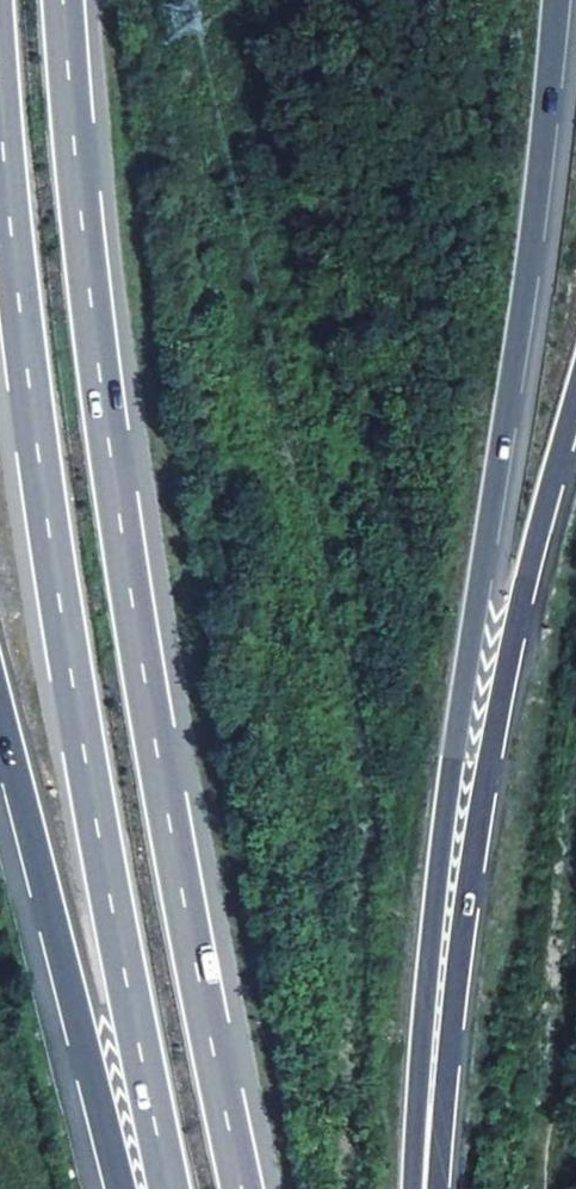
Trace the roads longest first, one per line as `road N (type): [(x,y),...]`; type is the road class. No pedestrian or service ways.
road 1 (motorway): [(240,1188),(111,464),(64,0)]
road 2 (motorway): [(409,1188),(431,883),(515,341),(556,0)]
road 3 (motorway): [(0,92),(17,302),(63,651),(170,1188)]
road 4 (motorway): [(427,1188),(461,921),(539,530),(575,404)]
road 5 (motorway): [(0,712),(121,1188)]

